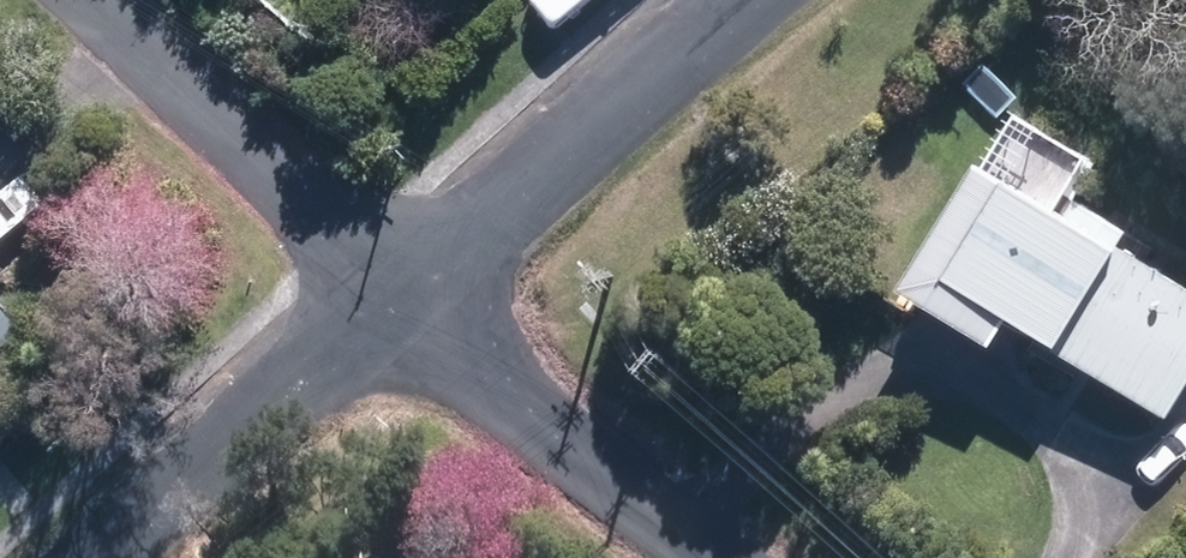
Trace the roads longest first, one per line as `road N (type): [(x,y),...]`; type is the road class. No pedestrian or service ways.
road 1 (residential): [(439,284),(62,0)]
road 2 (residential): [(766,557),(439,284)]
road 3 (residential): [(439,284),(753,0)]
road 4 (residential): [(117,557),(439,284)]

